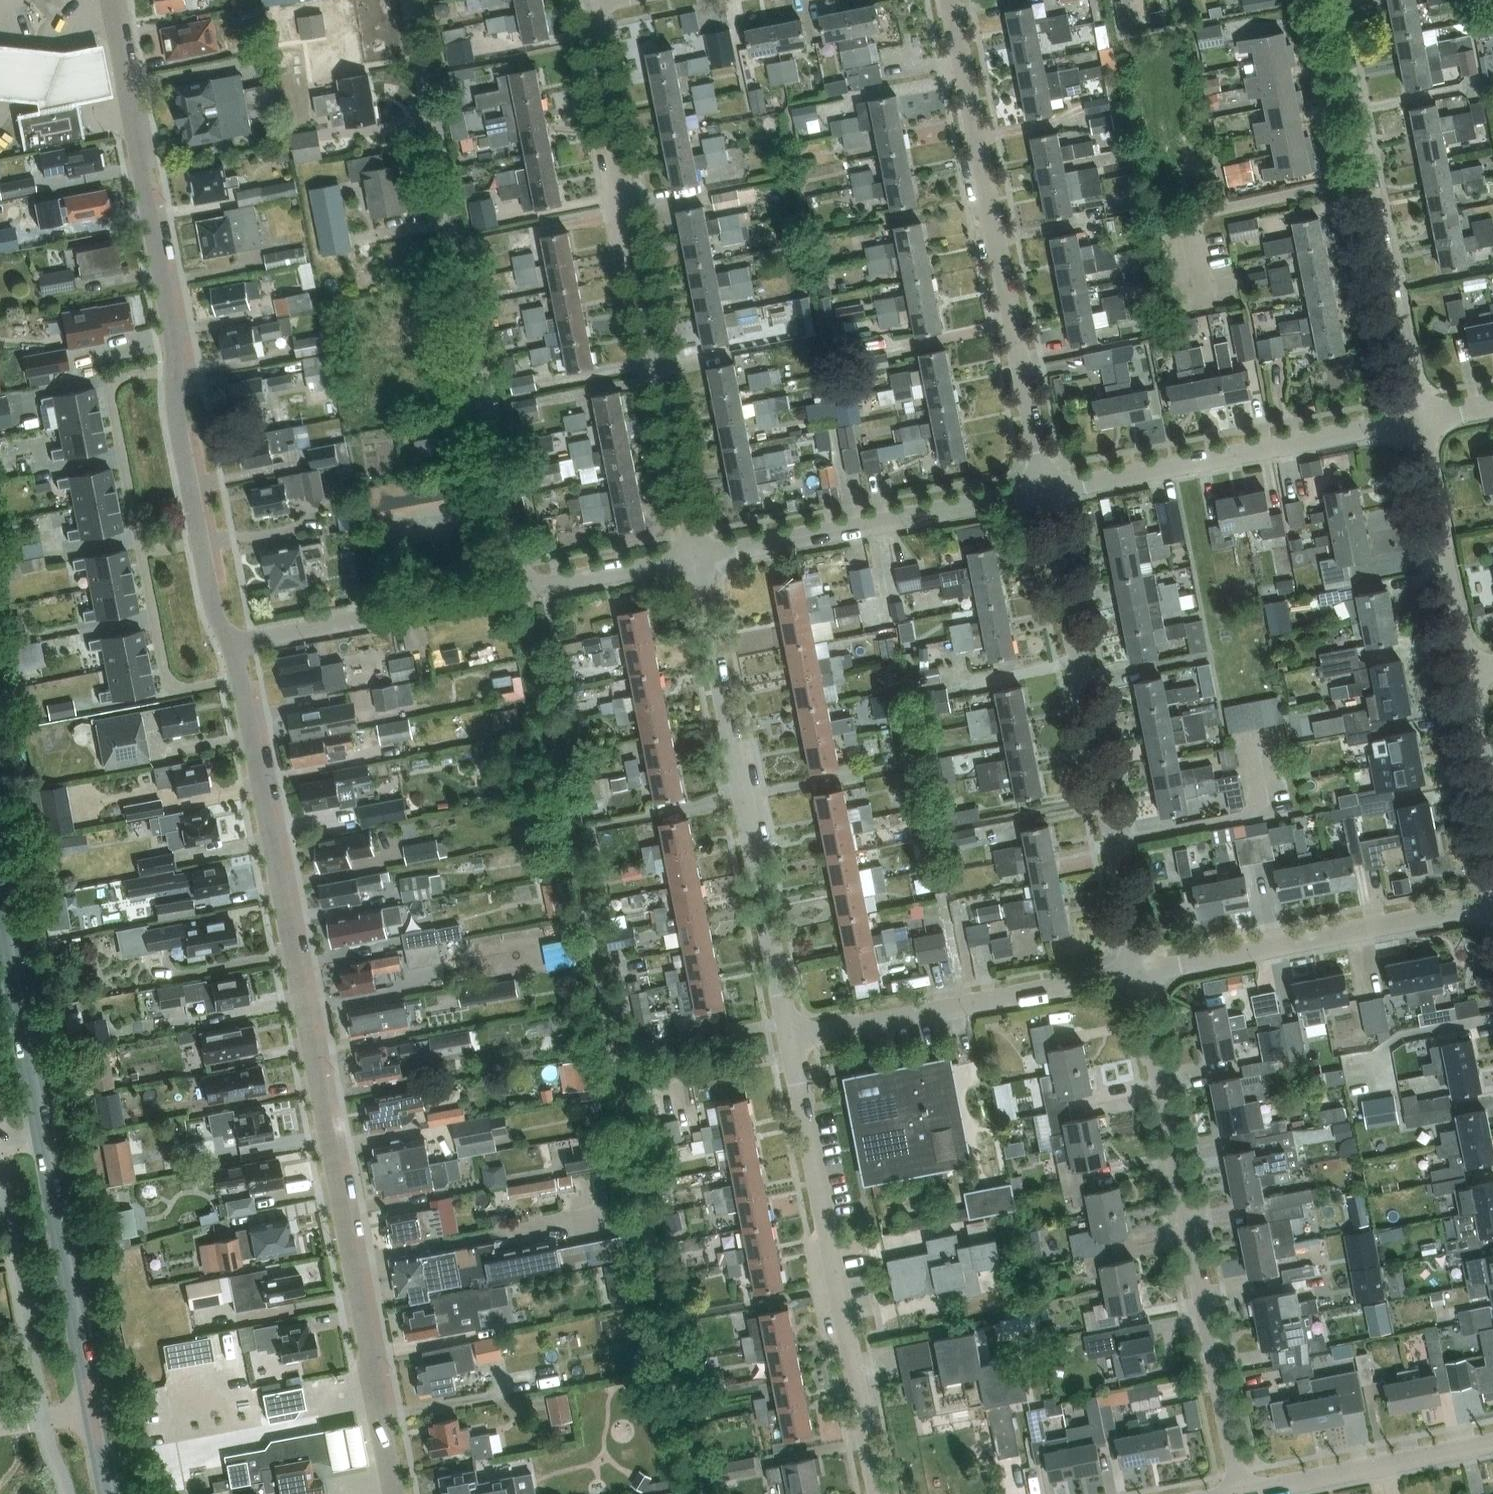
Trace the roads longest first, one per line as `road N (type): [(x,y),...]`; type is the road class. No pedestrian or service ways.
road 1 (residential): [(397,1493),(249,693),(226,644)]
road 2 (residential): [(226,644),(182,427),(180,359),(116,0)]
road 3 (residential): [(522,589),(404,0)]
road 4 (residential): [(696,559),(582,8)]
road 5 (residential): [(1239,1491),(1140,976)]
road 6 (residential): [(1047,493),(949,0)]
road 7 (residential): [(1140,976),(1047,493)]
road 8 (residential): [(790,1041),(696,559)]
road 9 (residential): [(880,1493),(790,1041)]
road 10 (residential): [(1047,493),(1419,418)]
road 11 (residential): [(1140,976),(1492,905)]
road 12 (residential): [(696,559),(1047,493)]
road 13 (residential): [(790,1041),(1140,976)]
road 14 (residential): [(226,644),(522,589)]
road 15 (tertiary): [(44,1137),(94,1410)]
road 16 (residential): [(1473,678),(1419,418)]
road 17 (residential): [(1239,1491),(1492,1441)]
road 18 (residential): [(1419,418),(1369,179)]
road 19 (tertiary): [(0,899),(44,1137)]
road 20 (residential): [(1189,215),(1369,179)]
road 21 (residential): [(1369,179),(1333,0)]
road 22 (residential): [(522,589),(696,559)]

